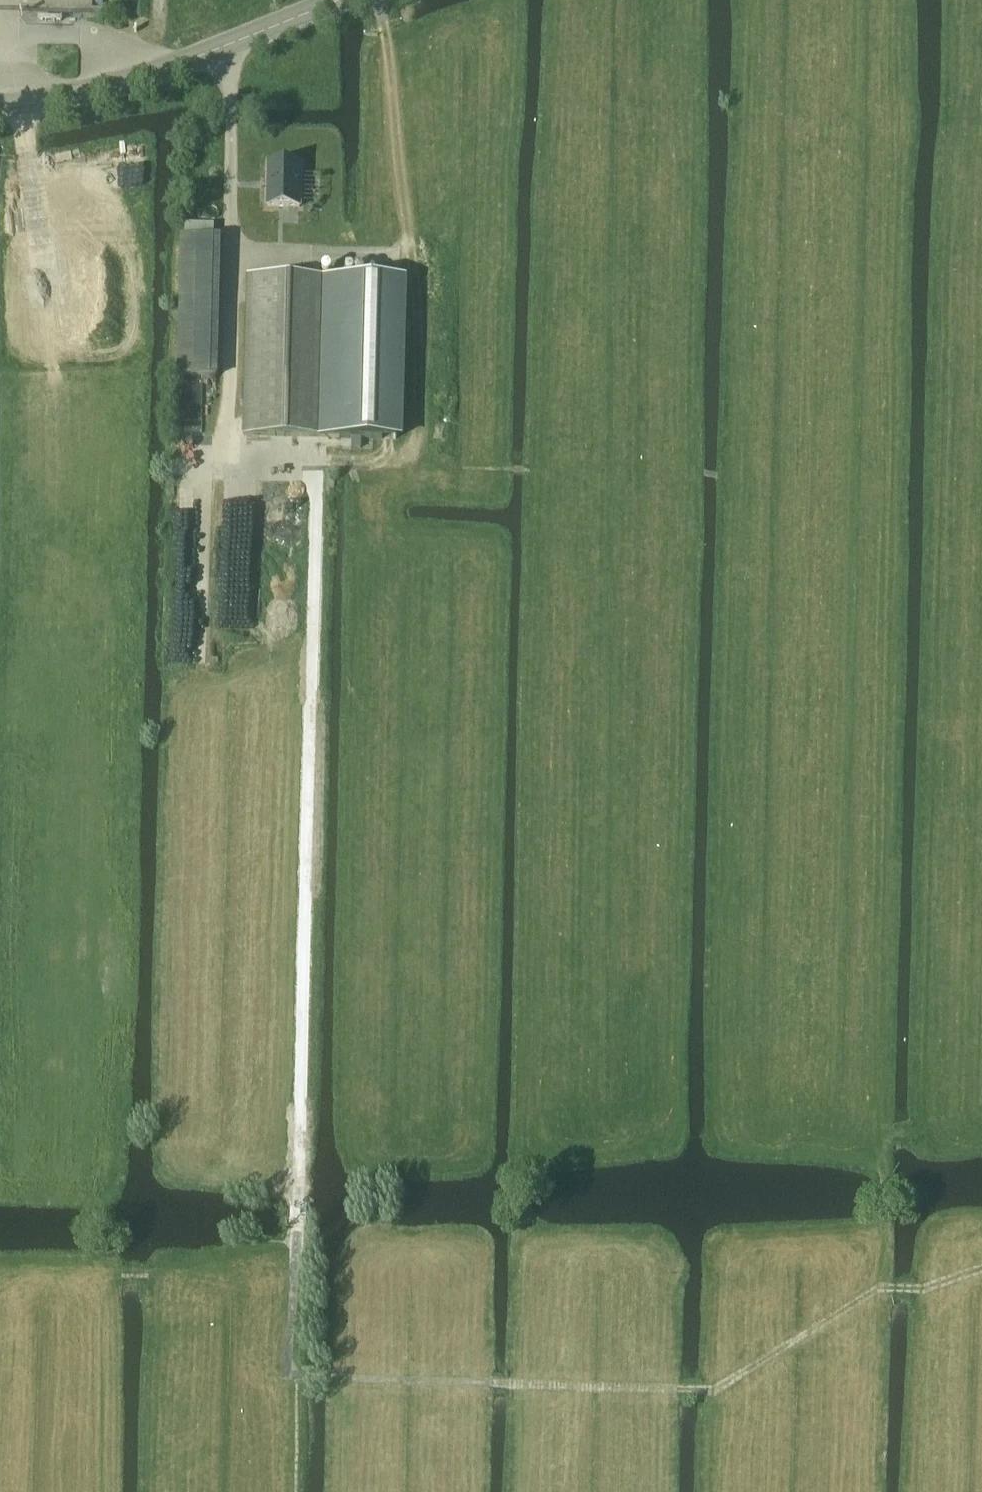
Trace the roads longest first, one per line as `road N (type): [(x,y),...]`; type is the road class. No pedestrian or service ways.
road 1 (track): [(320,464),(288,1375),(718,1390),(877,1291),(929,1291),(981,1270)]
road 2 (tertiary): [(0,107),(163,68),(331,0)]

